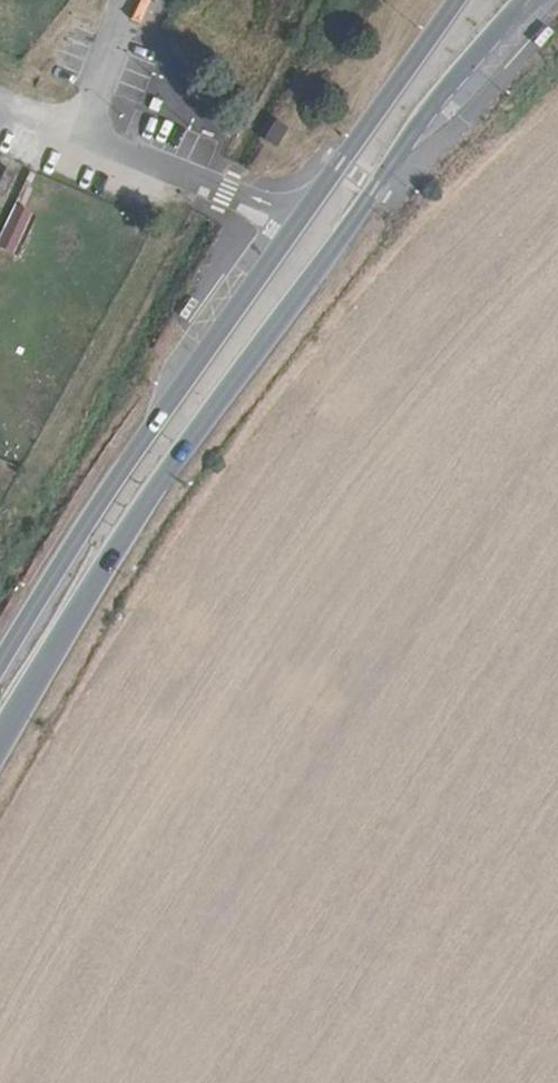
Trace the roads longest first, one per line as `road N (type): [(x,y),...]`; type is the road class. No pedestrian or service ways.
road 1 (primary): [(0,745),(188,443),(406,141),(528,0)]
road 2 (primary): [(456,0),(103,498),(0,666)]

